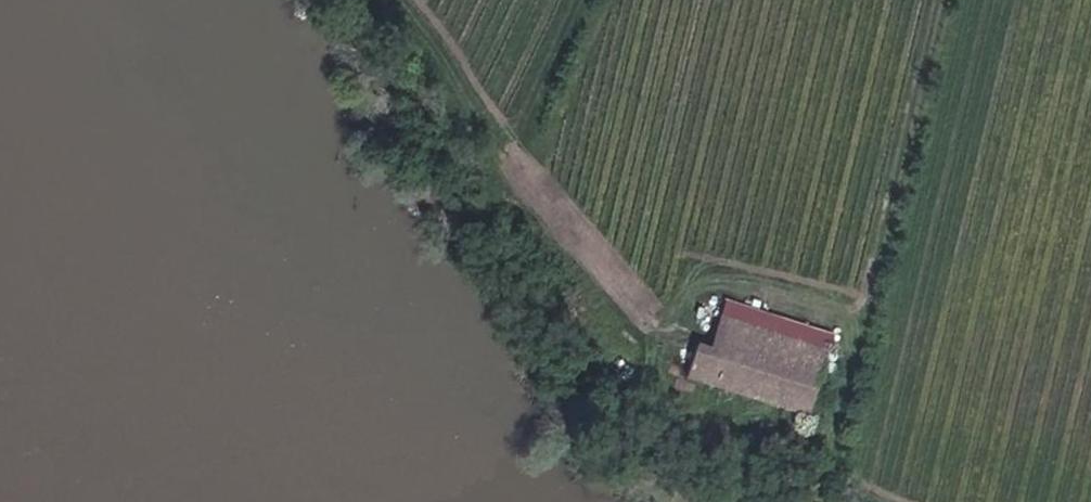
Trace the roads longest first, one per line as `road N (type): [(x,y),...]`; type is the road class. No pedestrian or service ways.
road 1 (track): [(635,373),(558,273),(532,148),(501,138),(409,0)]
road 2 (track): [(532,148),(592,0)]

